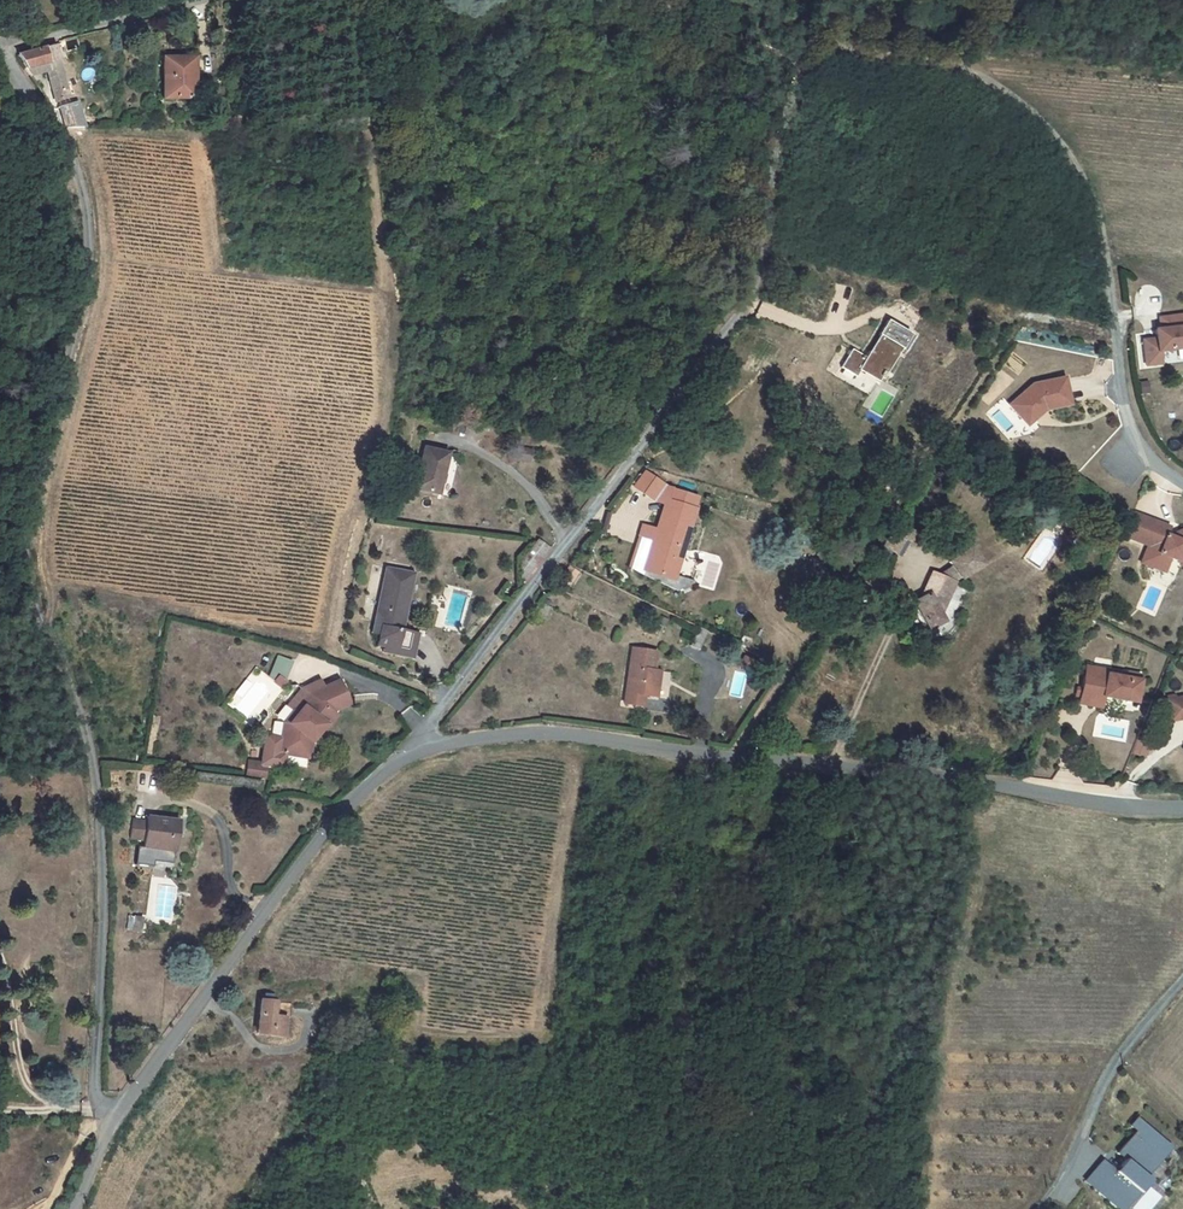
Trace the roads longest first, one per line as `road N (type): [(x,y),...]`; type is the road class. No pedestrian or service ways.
road 1 (unclassified): [(115,1116),(98,1106),(91,1090),(100,884),(86,727),(29,595),(20,549),(79,306),(86,258),(80,193),(65,150),(0,46)]
road 2 (unclassified): [(422,750),(431,718),(741,308),(821,18)]
road 3 (unclassified): [(1182,809),(1097,805),(581,734),(527,733),(422,750)]
road 4 (unclassified): [(422,750),(331,824),(115,1116)]
road 5 (track): [(821,18),(978,77),(1050,133),(1095,214),(1113,323)]
road 6 (track): [(334,0),(359,91),(383,282)]
road 7 (unclassified): [(1182,981),(1104,1081),(1040,1208)]
road 8 (residential): [(1182,483),(1138,443),(1113,323)]

